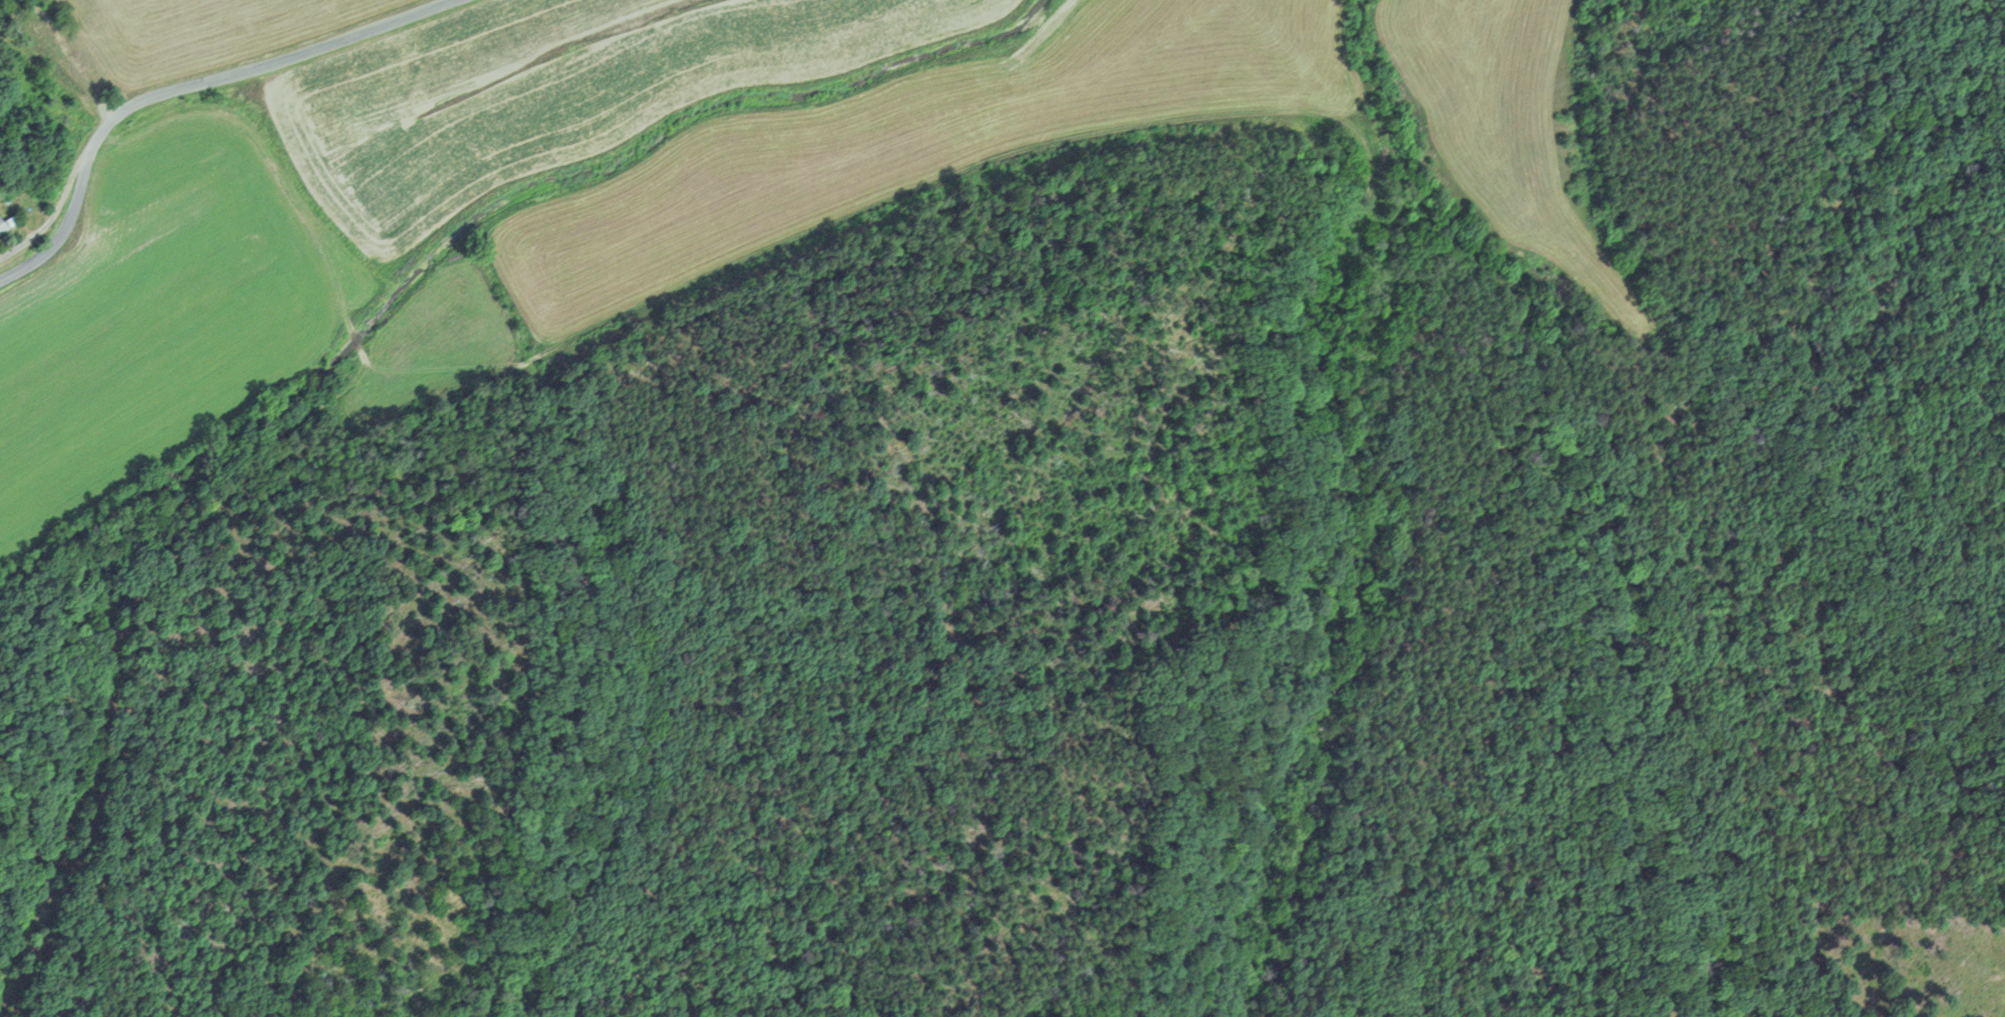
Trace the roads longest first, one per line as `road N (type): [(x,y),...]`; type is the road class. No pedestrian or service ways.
road 1 (tertiary): [(437,0),(125,108),(86,157),(77,210),(56,250),(0,281)]

